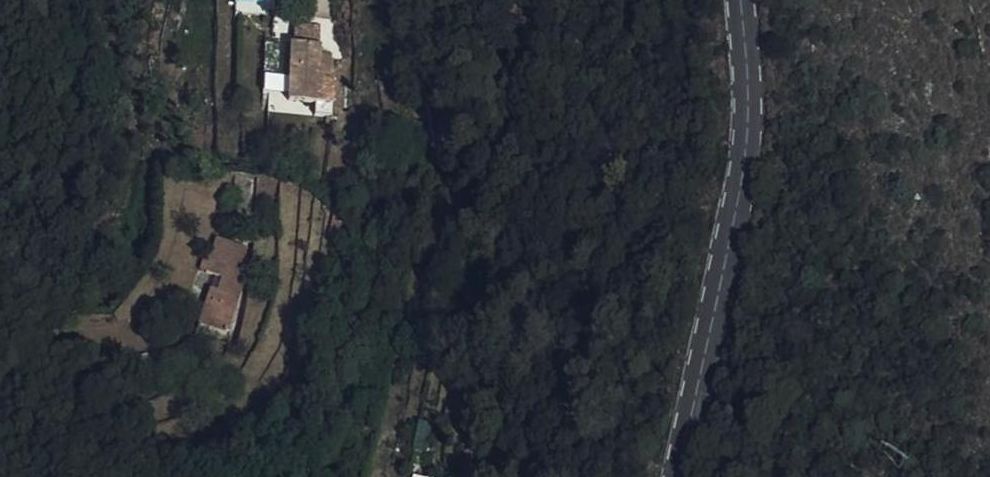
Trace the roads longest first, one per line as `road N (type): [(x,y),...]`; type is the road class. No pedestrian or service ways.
road 1 (residential): [(531,476),(535,419),(422,0)]
road 2 (tertiary): [(742,0),(747,86),(740,191),(678,476)]

